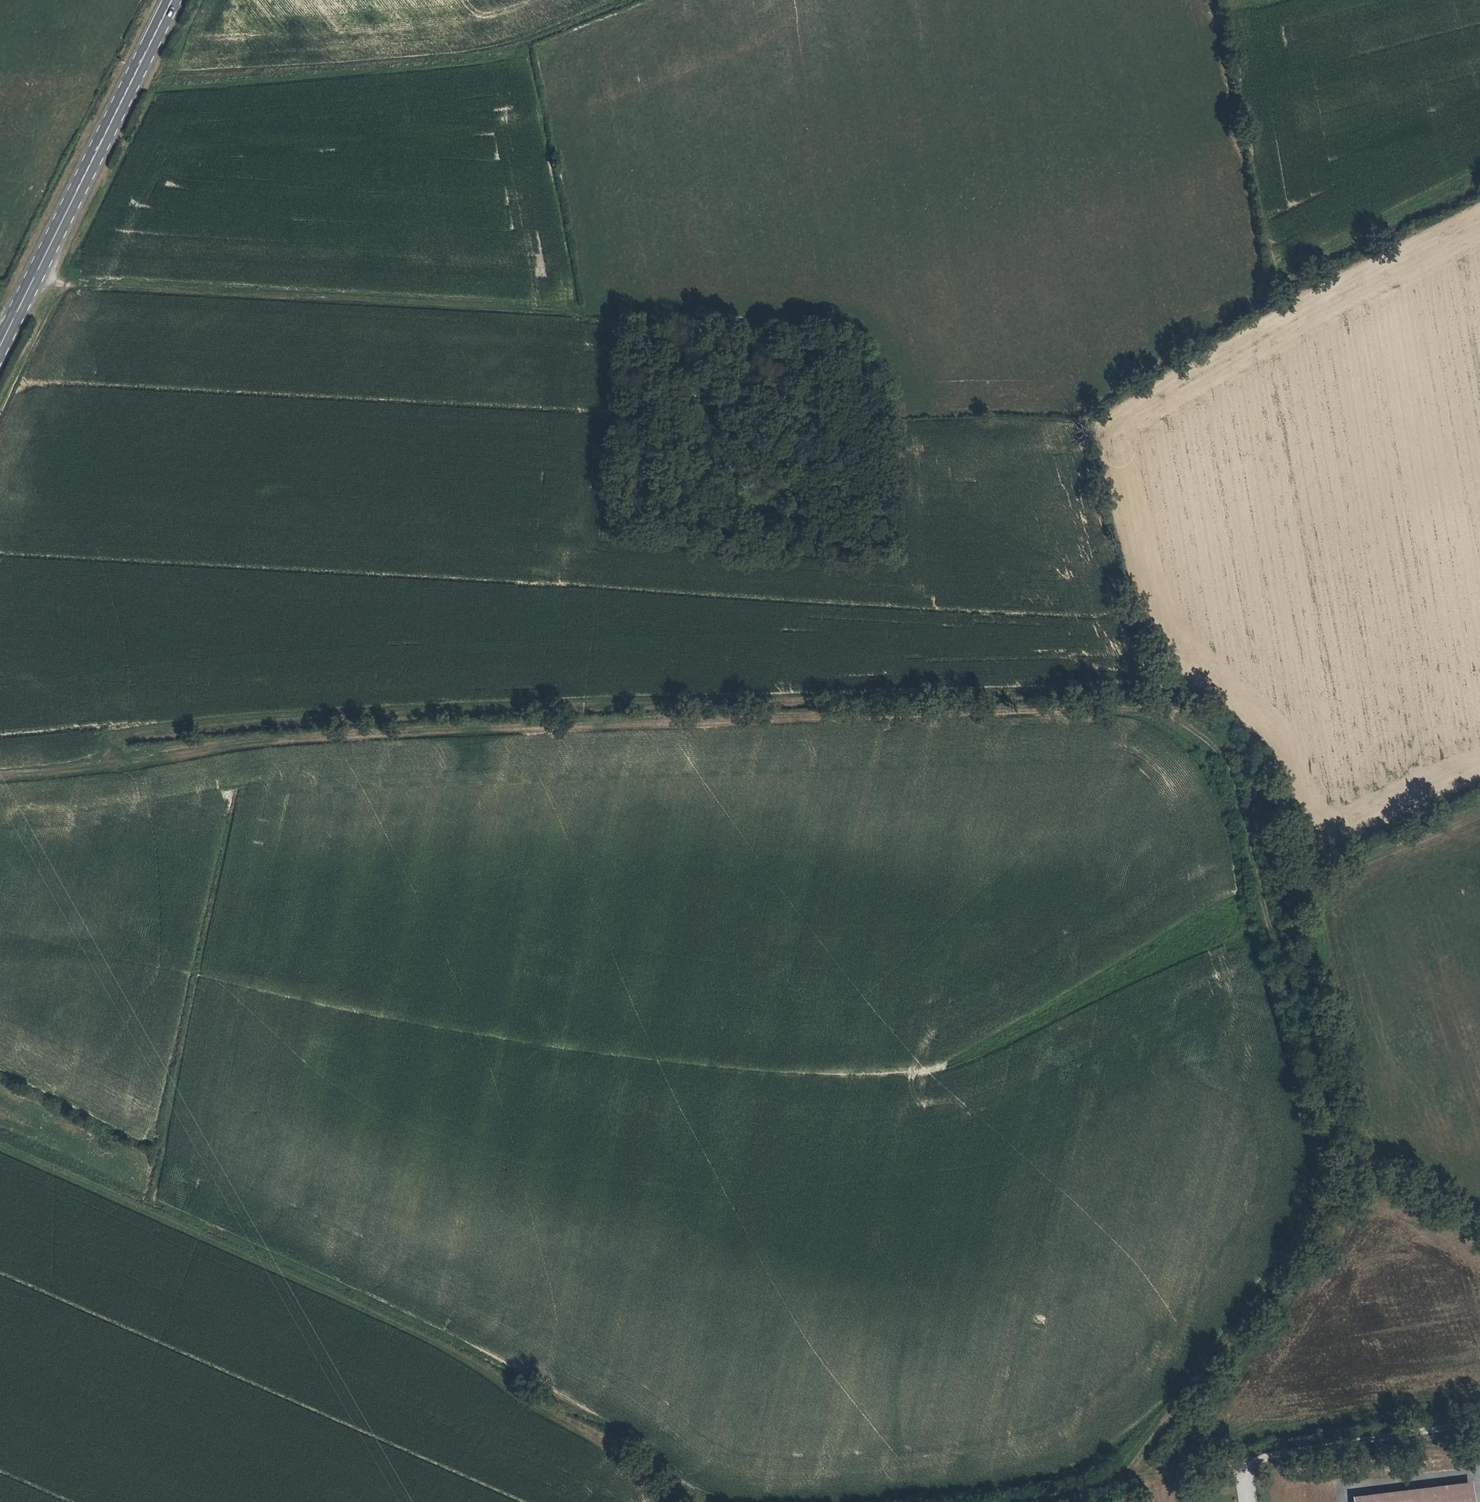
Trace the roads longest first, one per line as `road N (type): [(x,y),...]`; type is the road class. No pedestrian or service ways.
road 1 (track): [(954,1501),(1479,1428)]
road 2 (primary): [(172,0),(0,348)]

